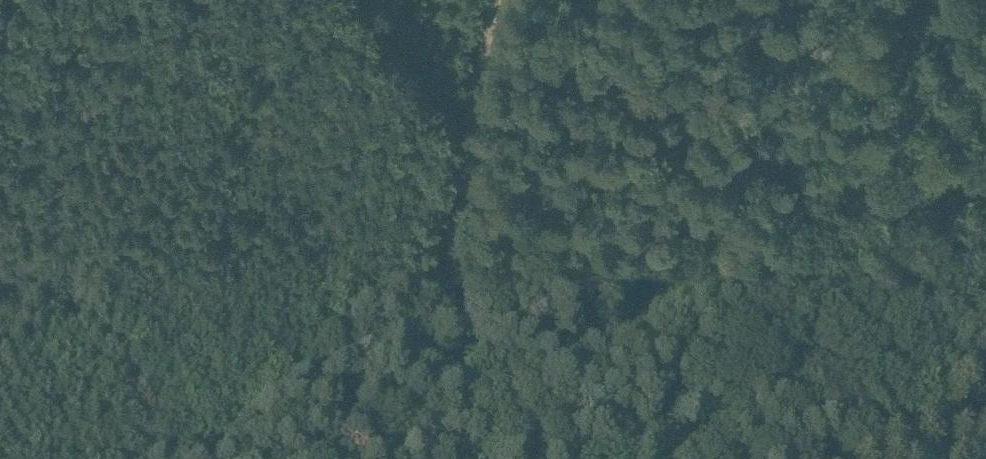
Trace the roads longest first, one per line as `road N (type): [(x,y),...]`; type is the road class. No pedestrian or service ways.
road 1 (track): [(631,458),(944,0)]
road 2 (track): [(452,234),(319,365),(189,458)]
road 3 (track): [(497,0),(452,234)]
road 4 (track): [(452,234),(477,458)]
road 5 (track): [(985,387),(868,458)]

